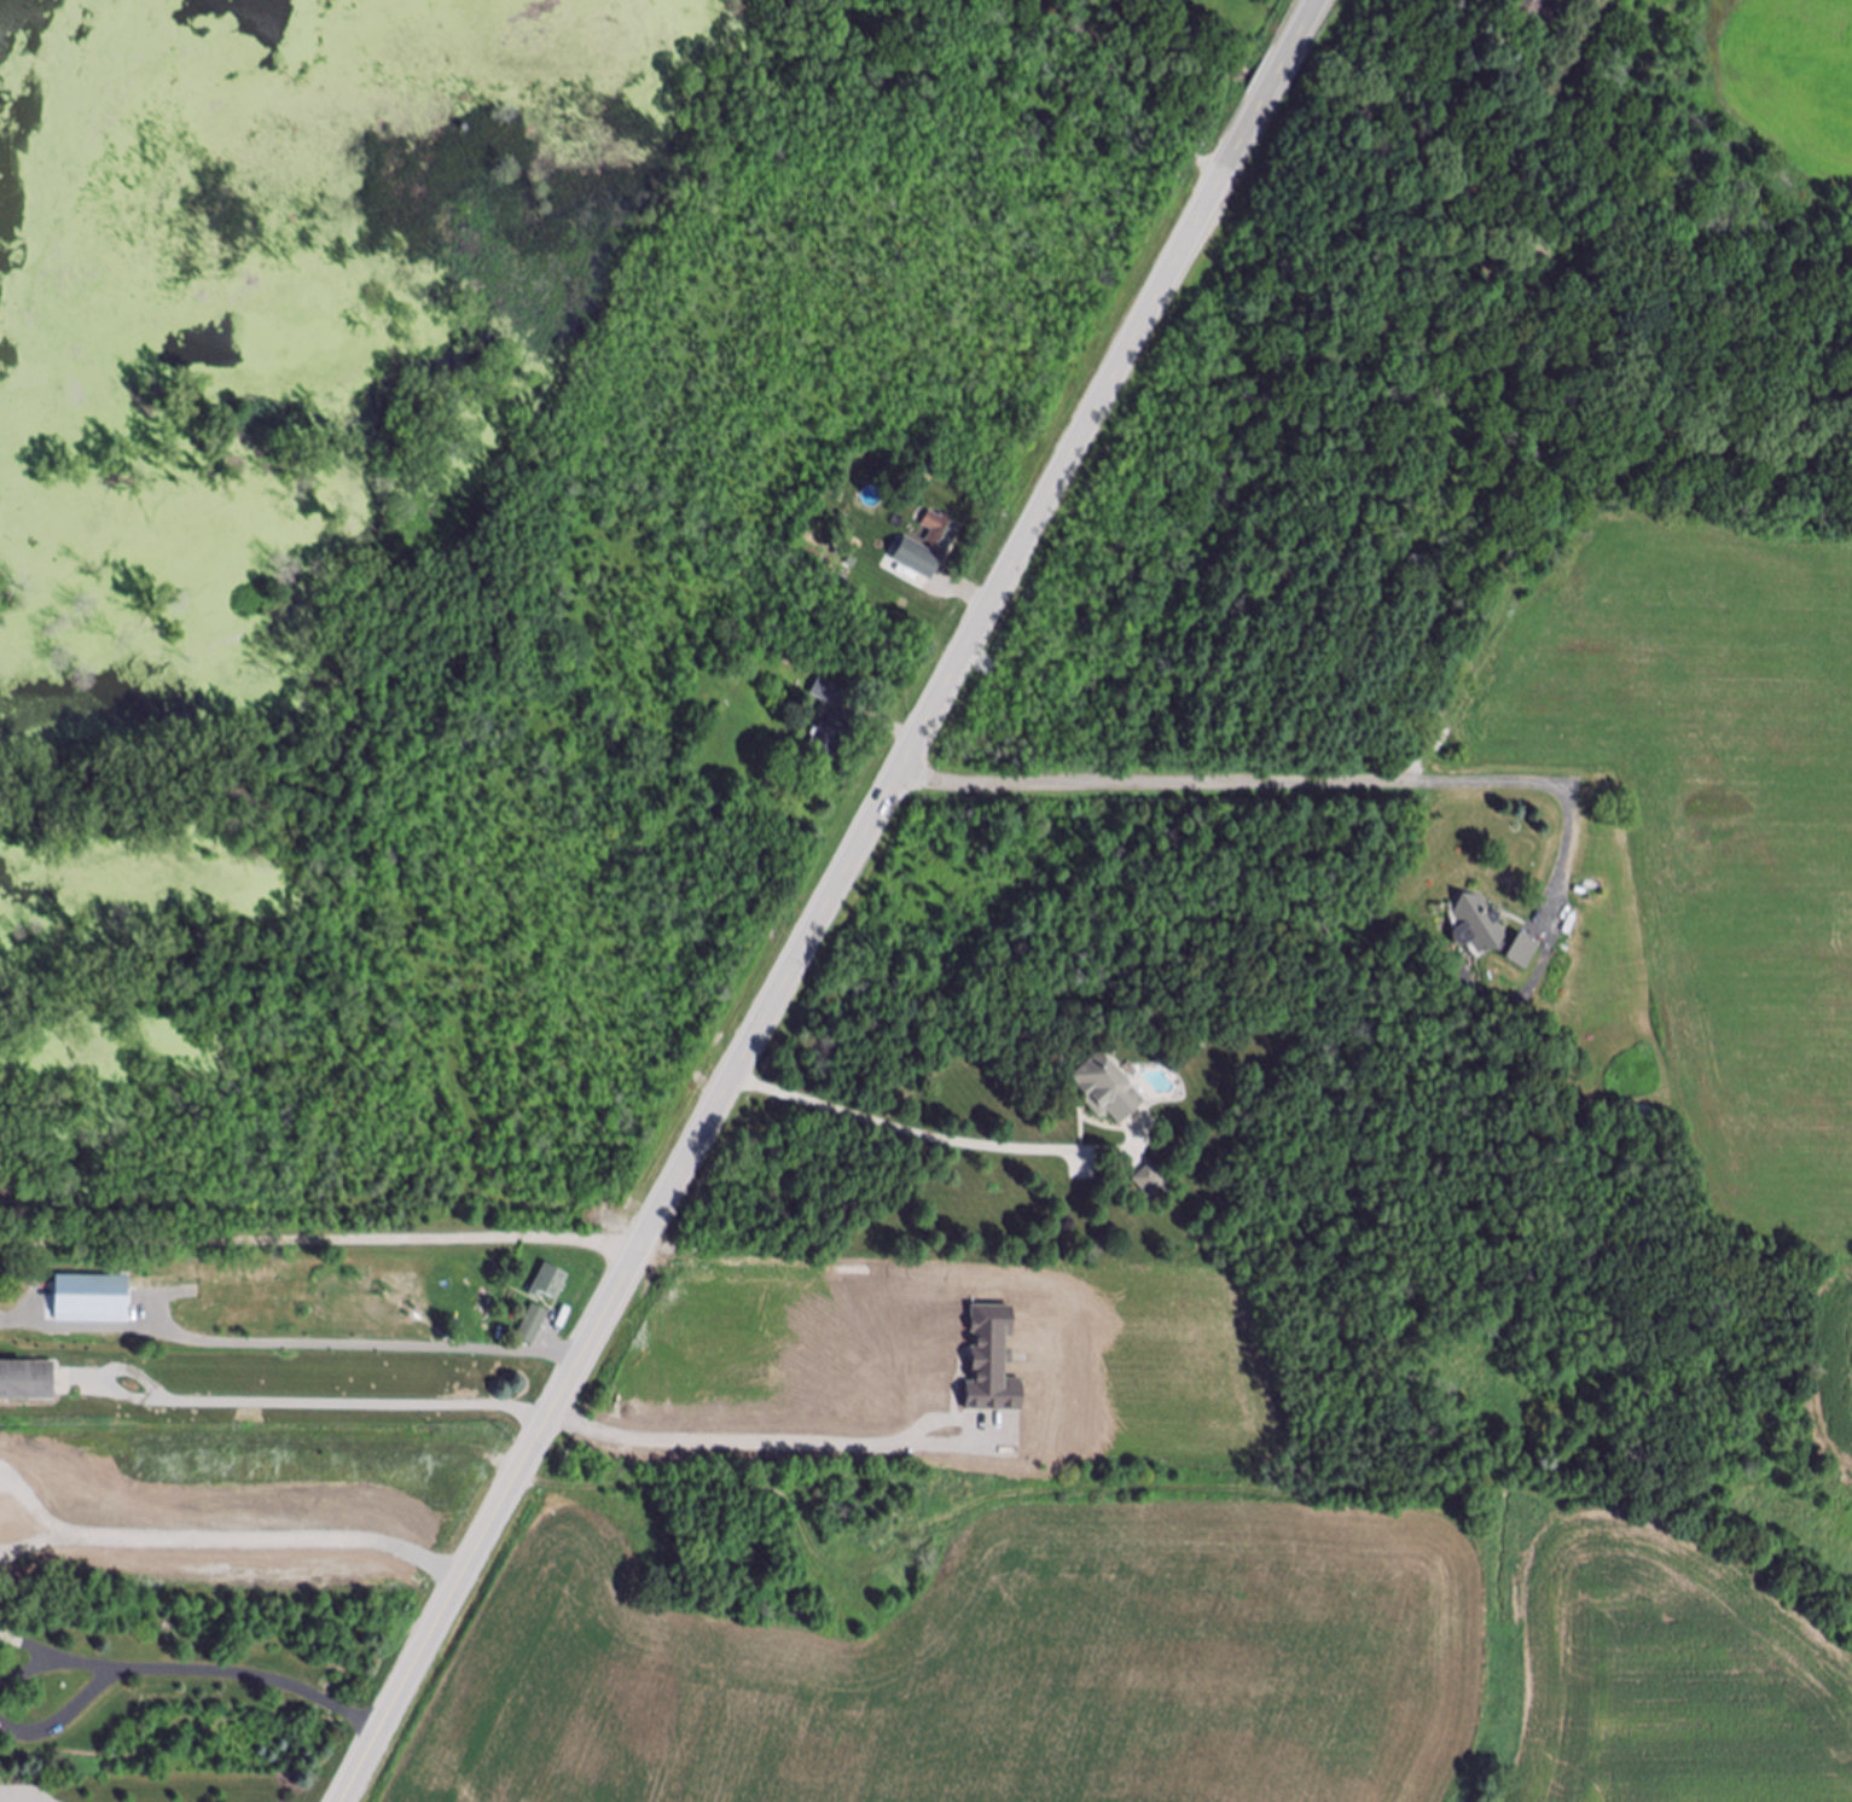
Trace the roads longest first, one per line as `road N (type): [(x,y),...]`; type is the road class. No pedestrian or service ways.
road 1 (secondary): [(1320,0),(638,1257)]
road 2 (residential): [(900,774),(968,784),(1580,774)]
road 3 (residential): [(645,1243),(0,1230)]
road 4 (secondary): [(342,1801),(547,1420)]
road 5 (secondary): [(547,1420),(638,1257)]

